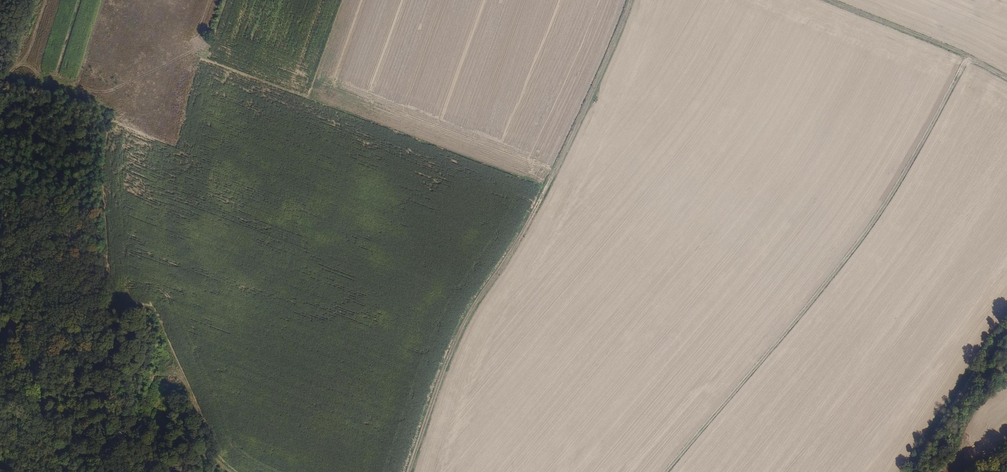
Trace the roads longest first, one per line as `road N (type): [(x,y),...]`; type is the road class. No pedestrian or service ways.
road 1 (track): [(408,471),(463,326),(548,186),(630,0)]
road 2 (track): [(666,471),(845,260),(974,59)]
road 3 (unclassified): [(64,471),(12,311),(0,237)]
road 4 (track): [(911,471),(1006,330)]
road 5 (track): [(827,0),(974,59)]

